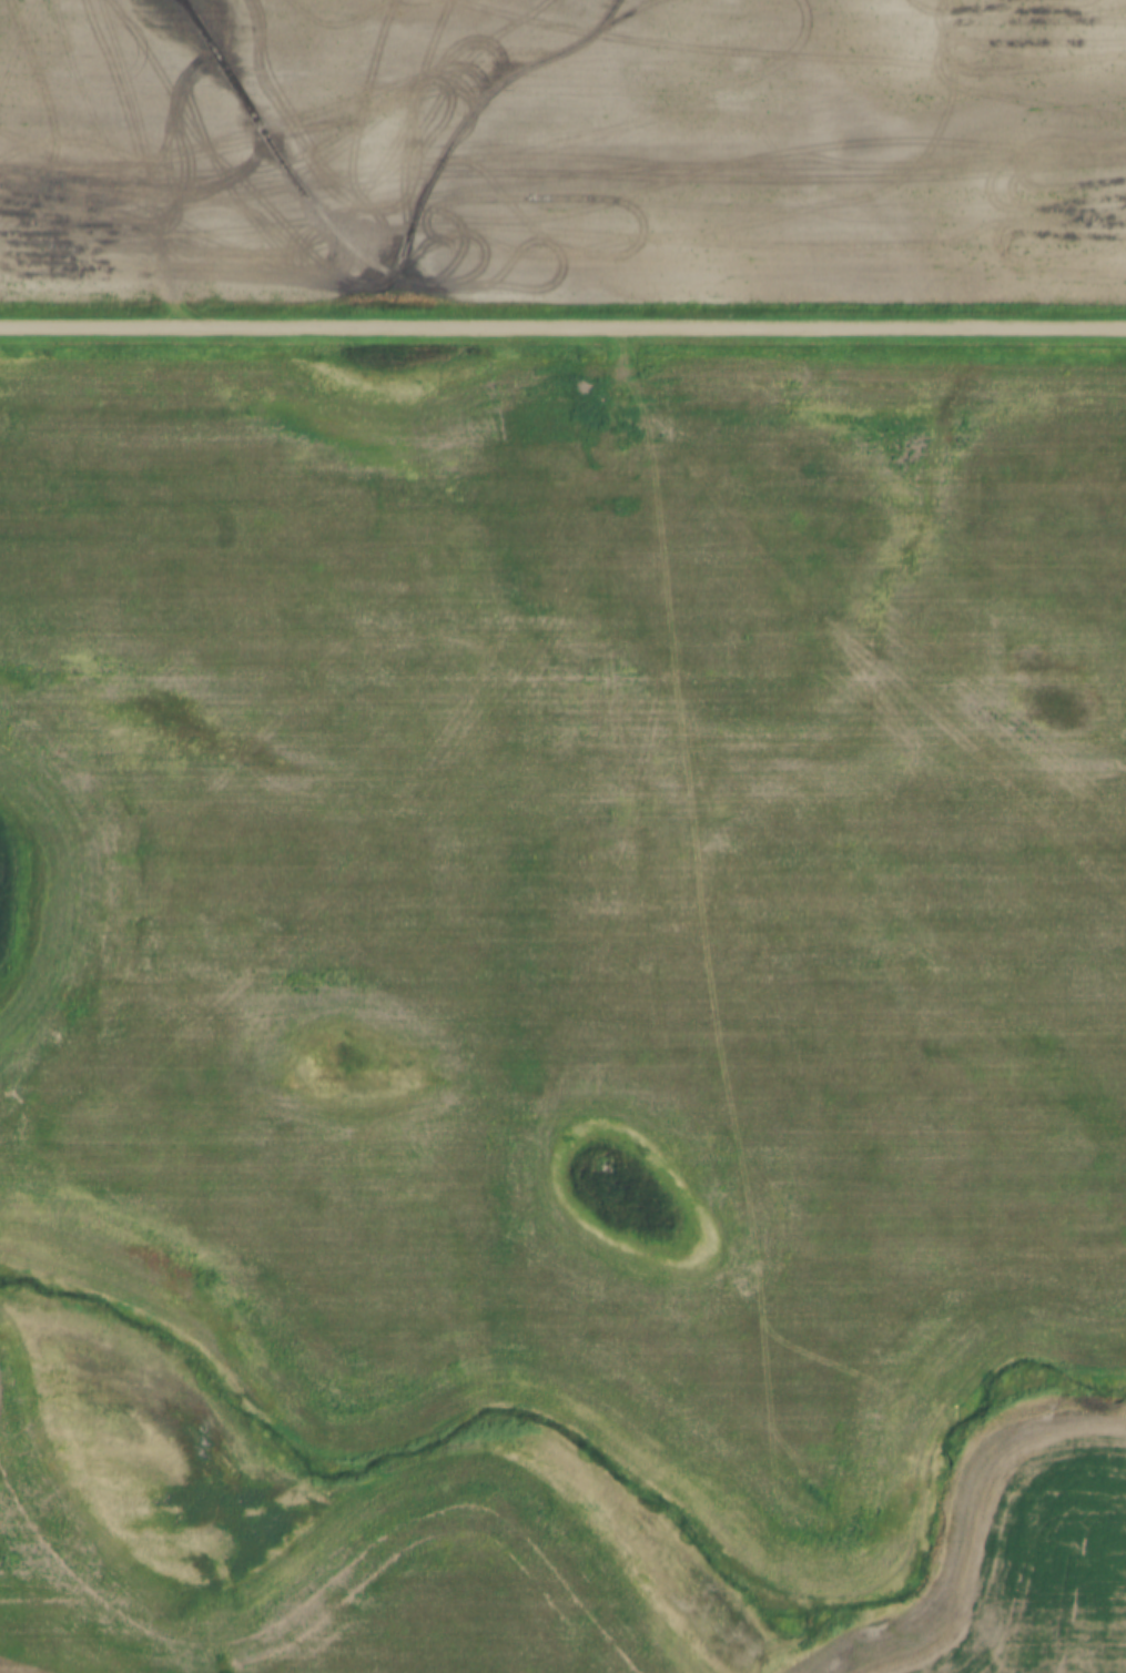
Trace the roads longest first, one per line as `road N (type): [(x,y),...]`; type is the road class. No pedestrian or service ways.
road 1 (residential): [(1125,327),(0,324)]

